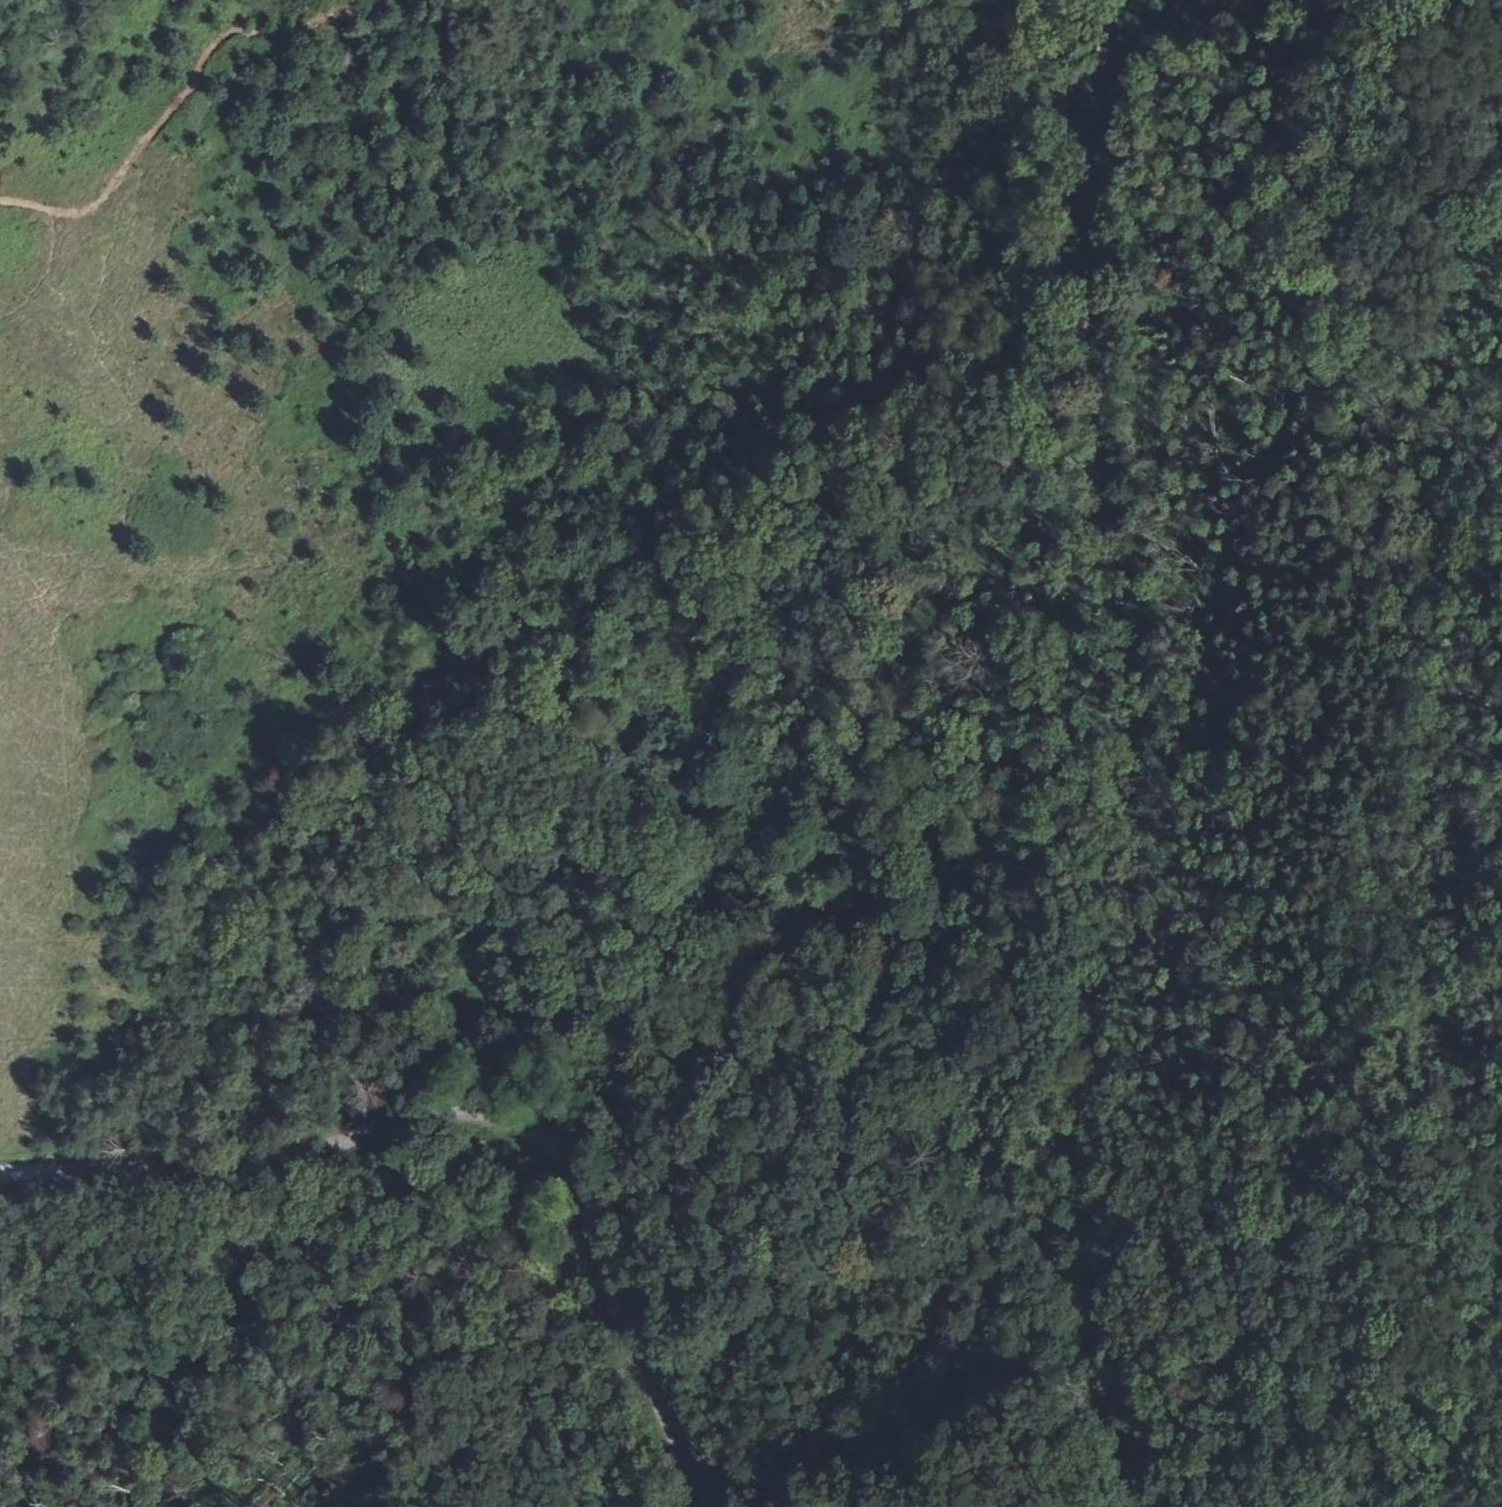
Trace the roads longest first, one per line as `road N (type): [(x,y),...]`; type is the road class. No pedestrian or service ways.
road 1 (track): [(1111,0),(1082,229),(1091,384),(1143,767),(1135,846),(1103,949),(1081,1092),(1109,1395),(1107,1506)]
road 2 (tertiary): [(715,1506),(658,1399),(582,1182),(560,1154),(518,1126),(462,1113),(425,1115),(243,1168),(0,1176)]

